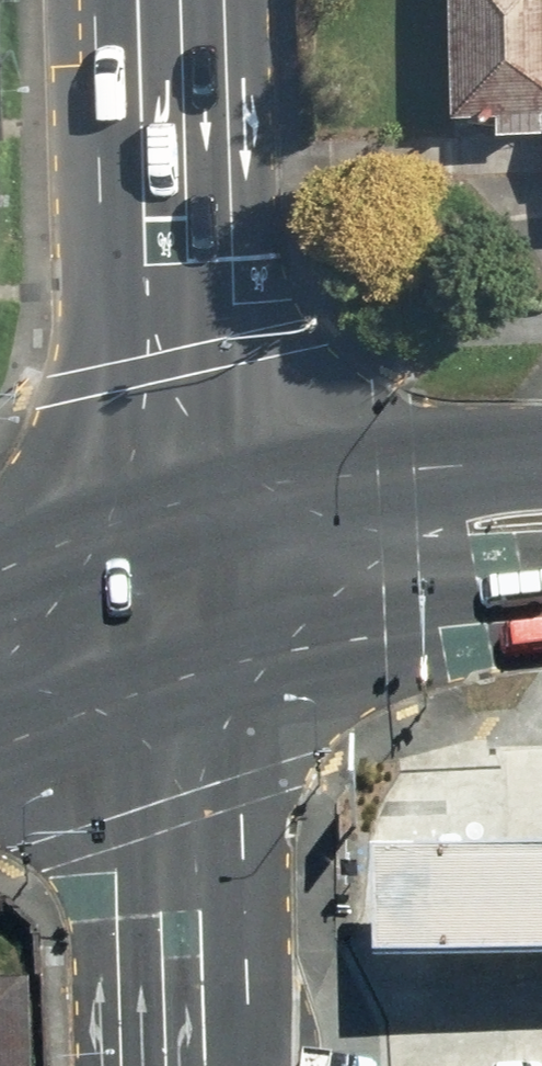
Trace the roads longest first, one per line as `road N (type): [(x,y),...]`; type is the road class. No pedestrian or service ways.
road 1 (primary): [(176,0),(189,528)]
road 2 (primary): [(200,1065),(198,672)]
road 3 (primary): [(189,528),(396,480),(541,464)]
road 4 (primary): [(541,619),(316,645),(198,672)]
road 5 (primary): [(198,672),(0,748)]
road 6 (primary): [(0,592),(189,528)]
road 7 (primary): [(198,672),(189,528)]

